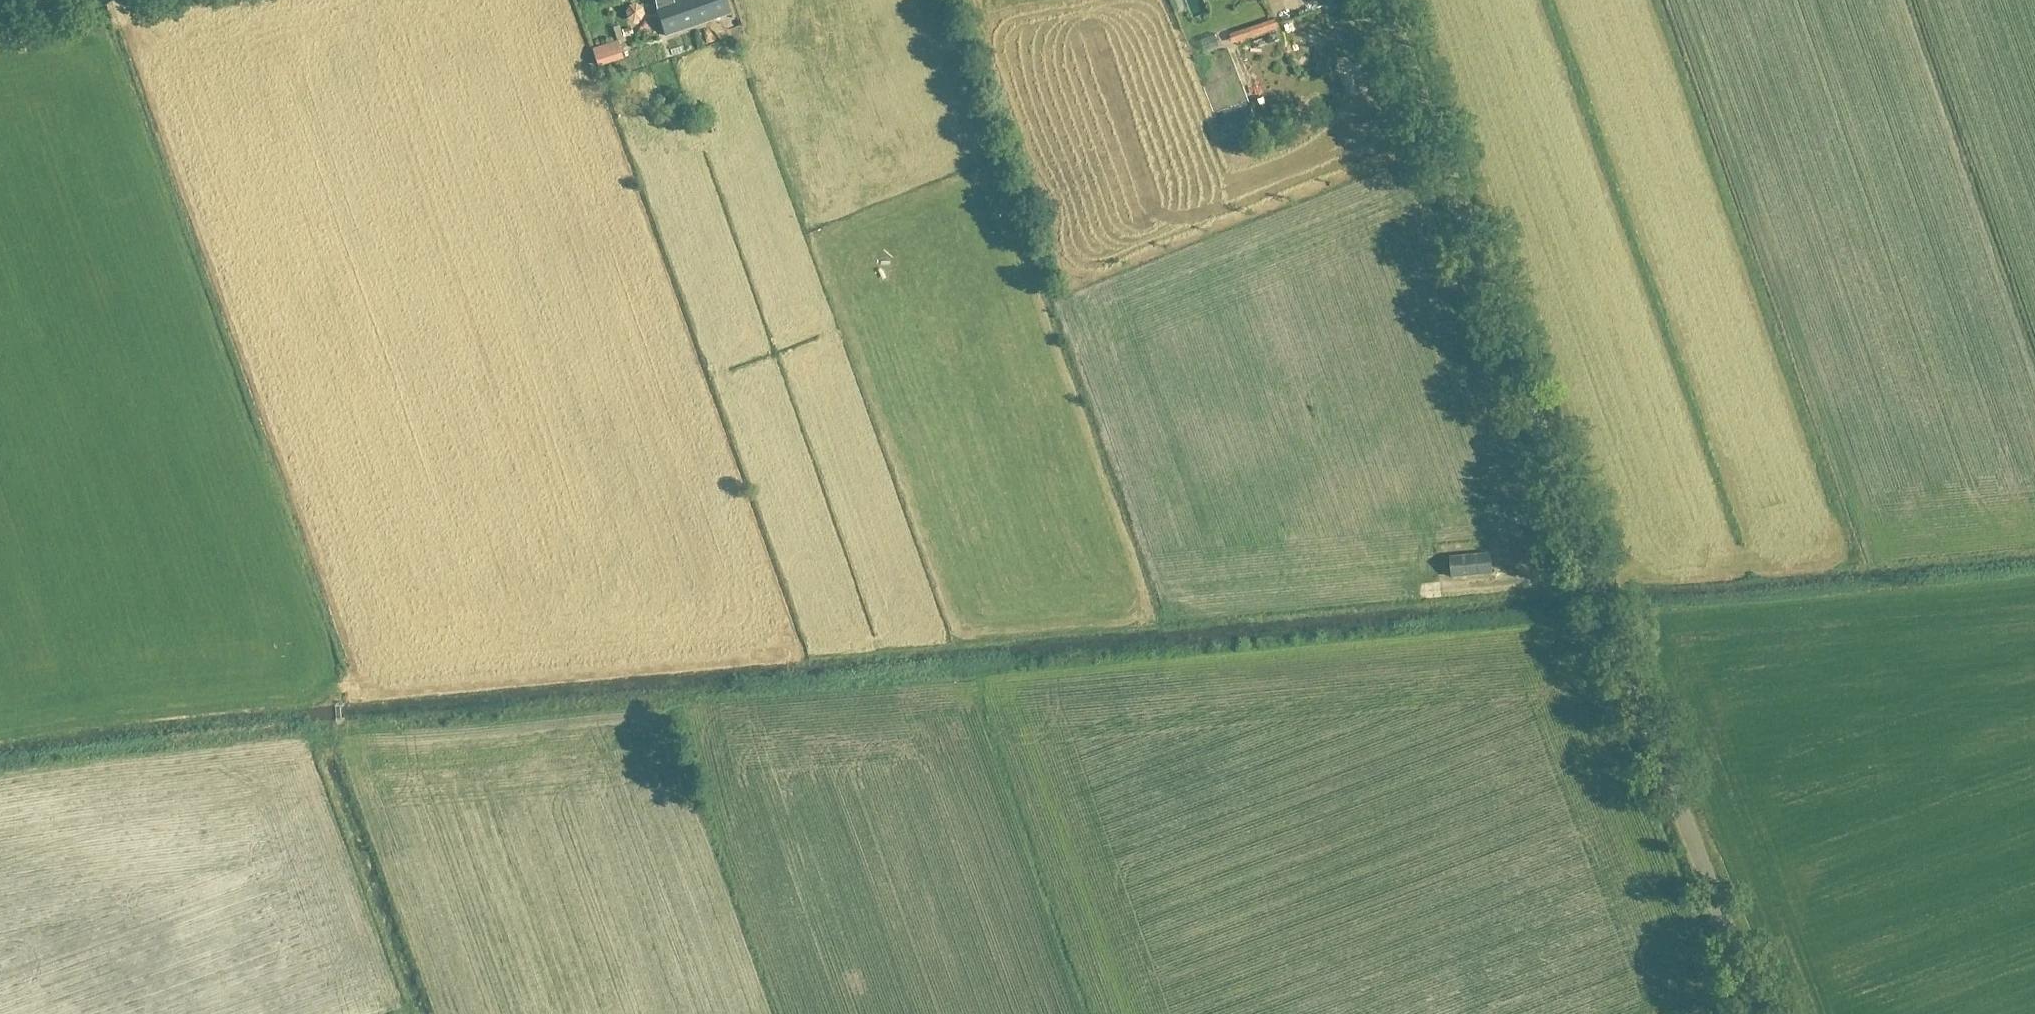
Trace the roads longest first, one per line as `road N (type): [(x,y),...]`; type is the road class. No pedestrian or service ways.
road 1 (unclassified): [(1754,1013),(1378,0)]

